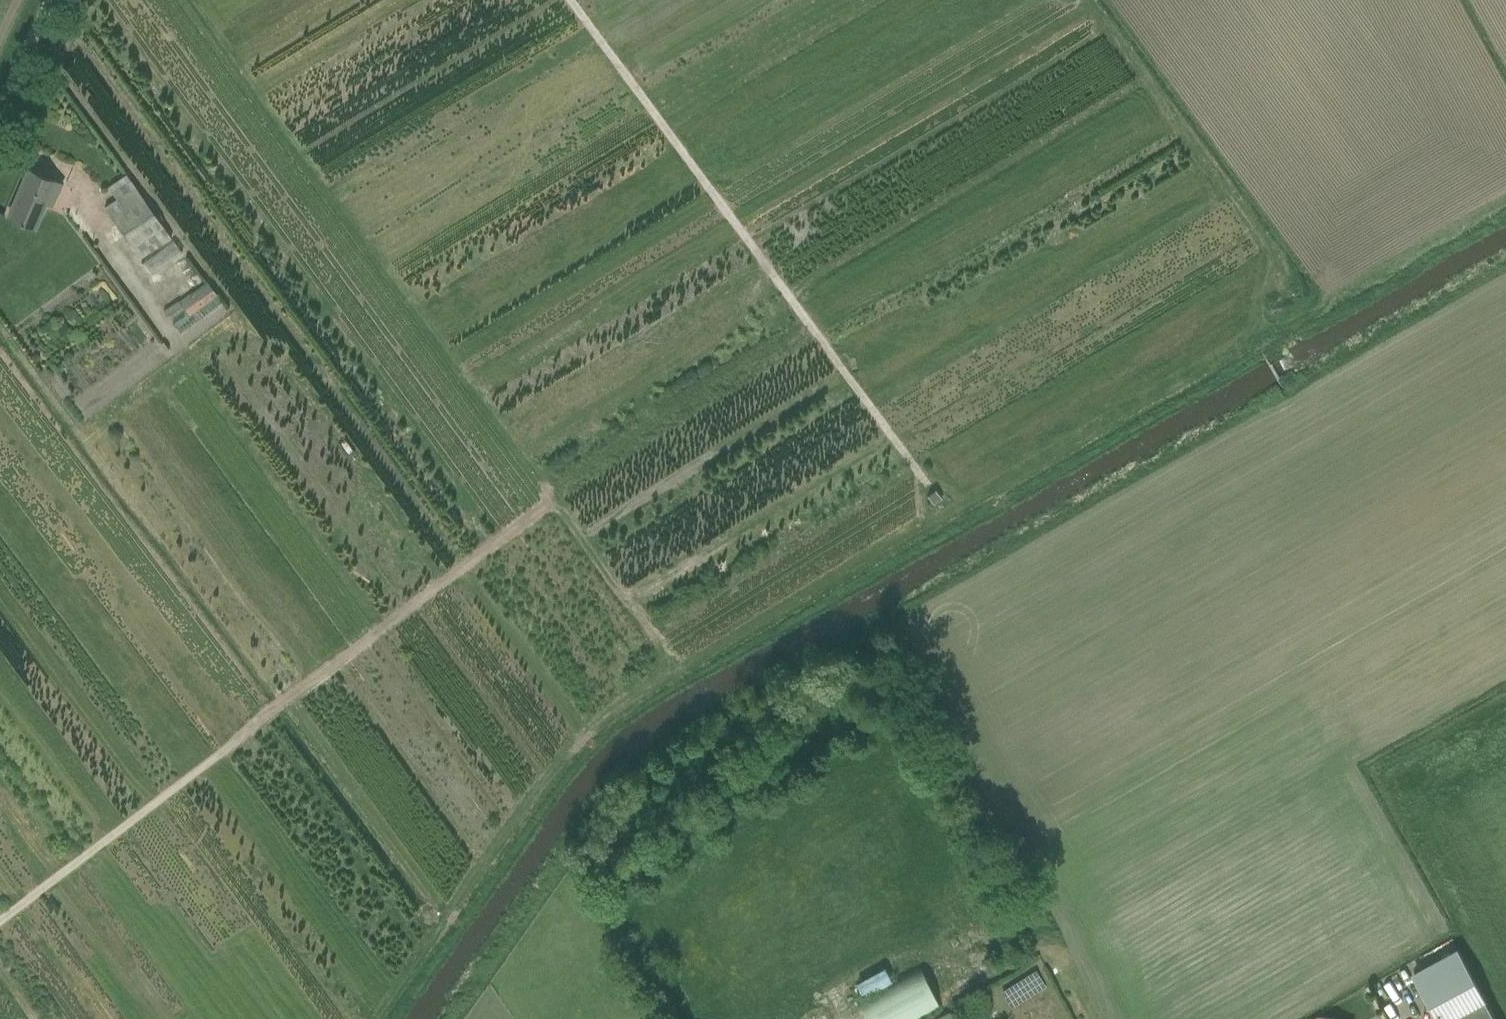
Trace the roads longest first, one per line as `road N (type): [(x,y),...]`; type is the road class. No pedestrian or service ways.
road 1 (track): [(534,512),(0,918)]
road 2 (unclassified): [(0,111),(51,0)]

